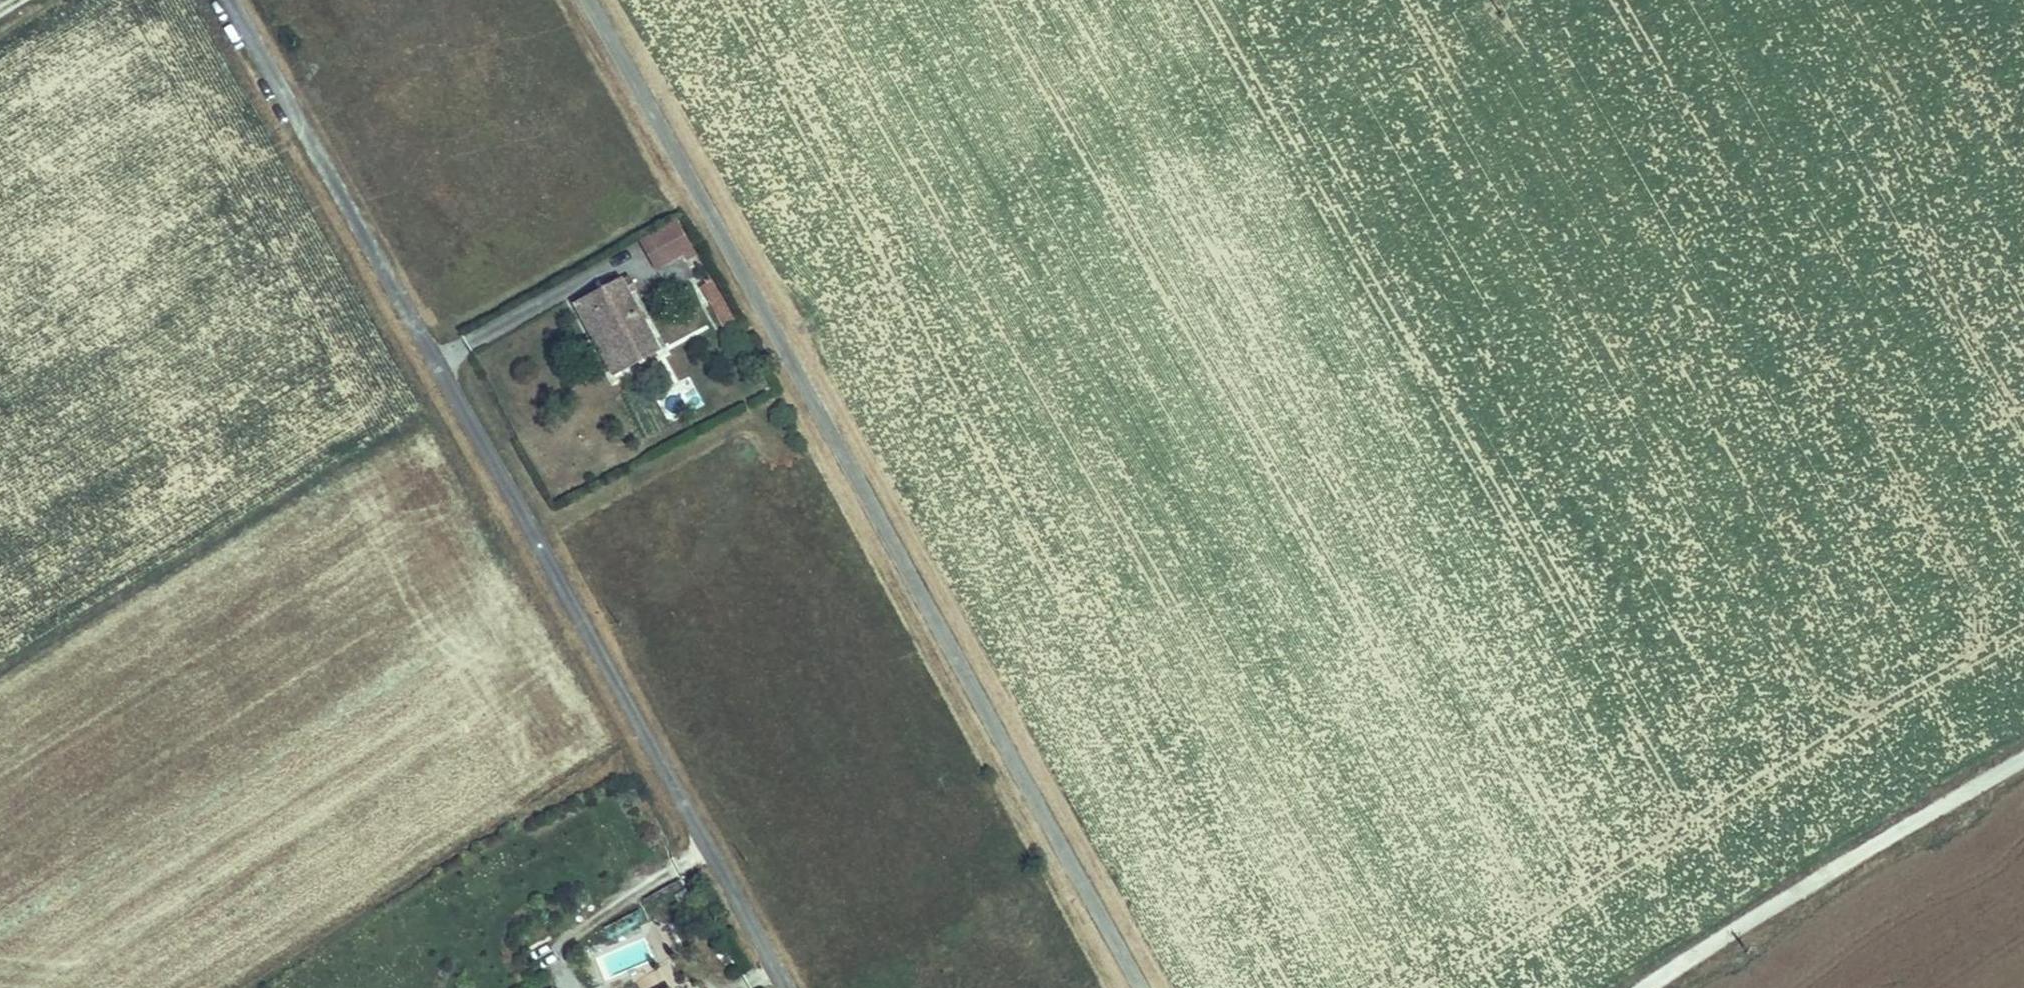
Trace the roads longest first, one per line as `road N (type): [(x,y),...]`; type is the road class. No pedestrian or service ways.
road 1 (residential): [(230,0),(787,987)]
road 2 (residential): [(1143,987),(595,0)]

